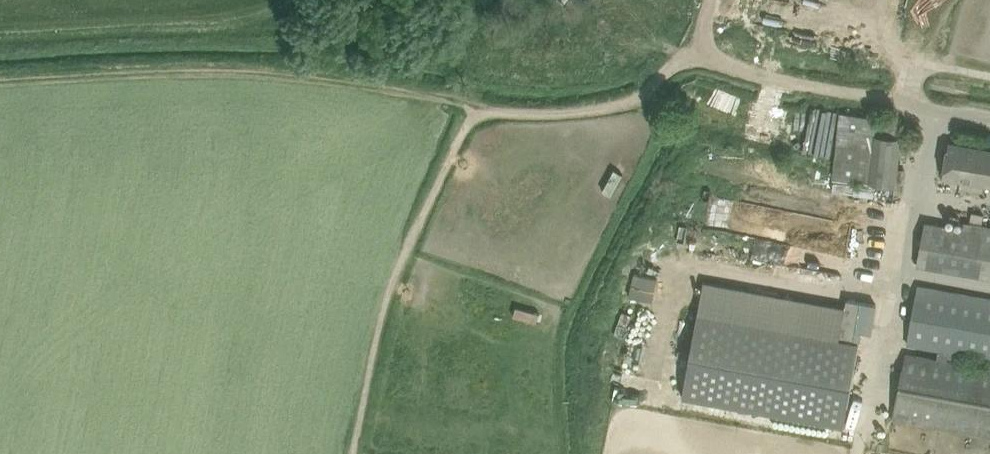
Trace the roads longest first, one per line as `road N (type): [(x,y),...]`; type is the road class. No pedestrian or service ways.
road 1 (track): [(479,111),(425,91),(259,72),(0,74)]
road 2 (track): [(479,111),(597,108),(641,96),(674,64),(701,60),(902,103)]
road 3 (track): [(357,453),(418,223),(479,111)]

